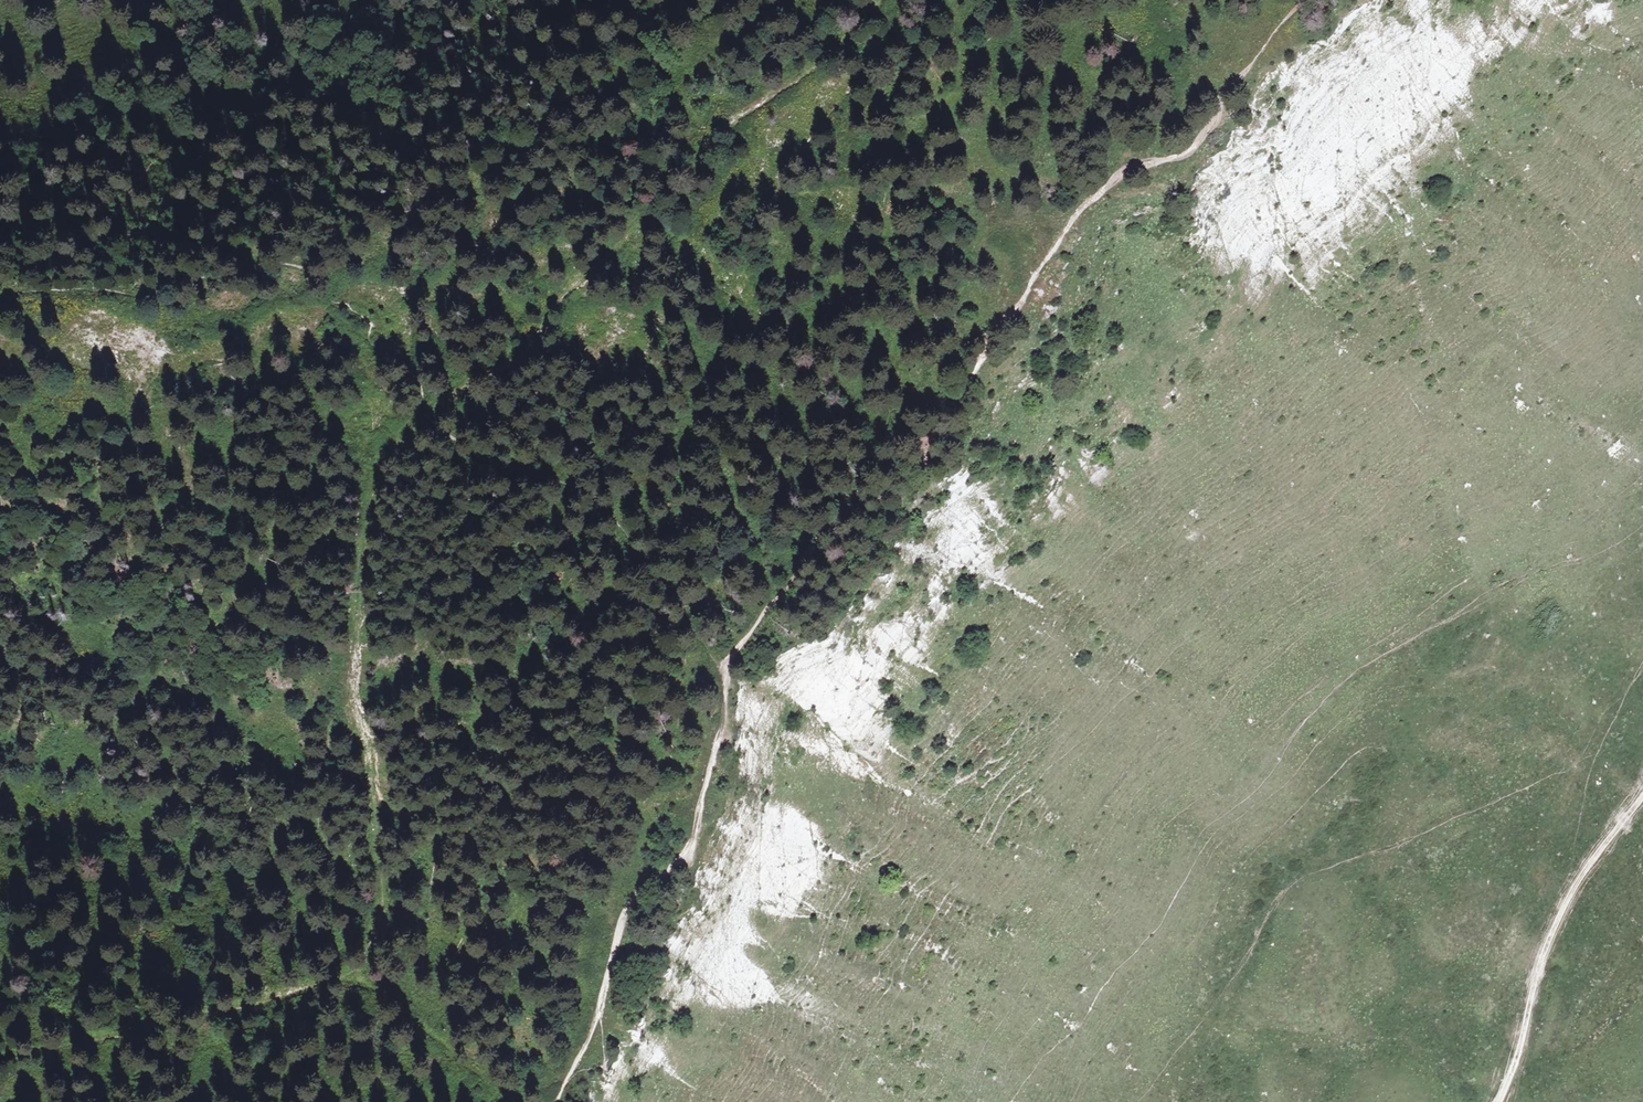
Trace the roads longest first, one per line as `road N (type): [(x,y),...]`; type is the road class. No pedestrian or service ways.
road 1 (track): [(1642,796),(1550,936),(1499,1101)]

